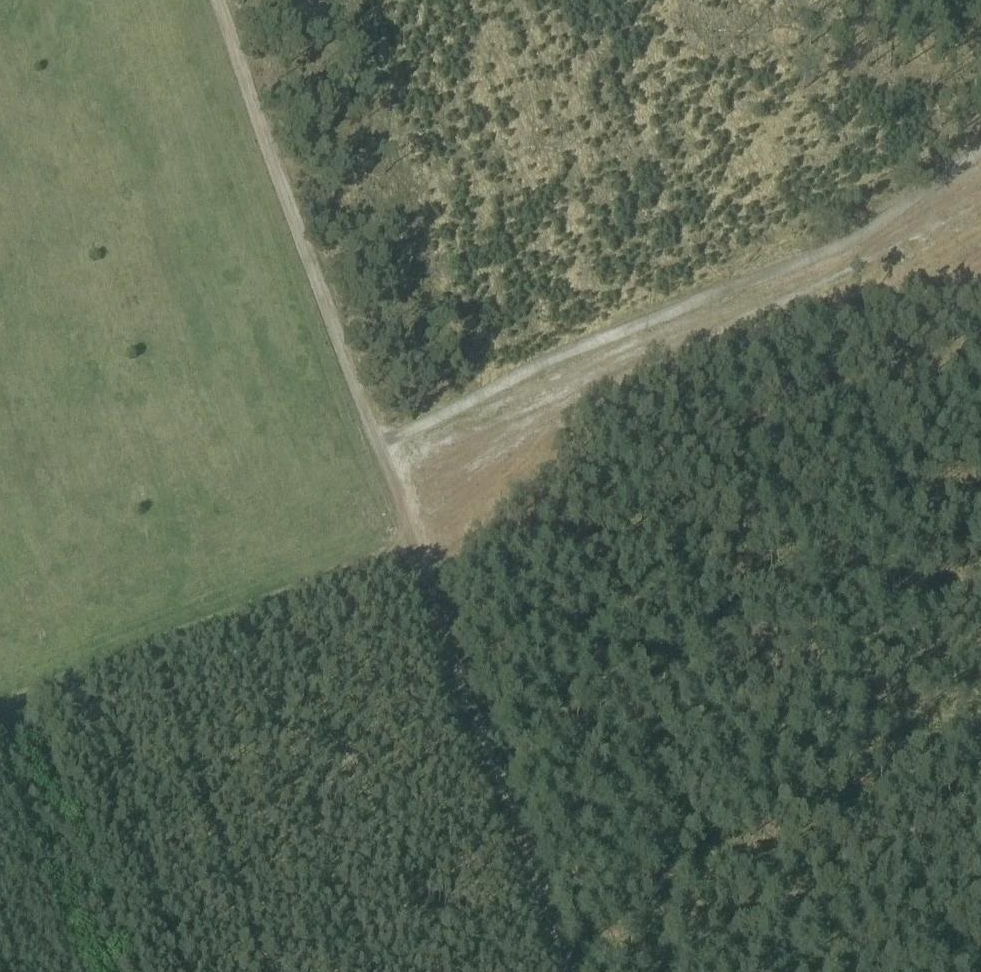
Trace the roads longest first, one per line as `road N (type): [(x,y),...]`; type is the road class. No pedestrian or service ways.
road 1 (track): [(567,971),(406,550),(410,521),(226,0)]
road 2 (track): [(980,164),(381,445)]
road 3 (track): [(0,704),(406,550)]

